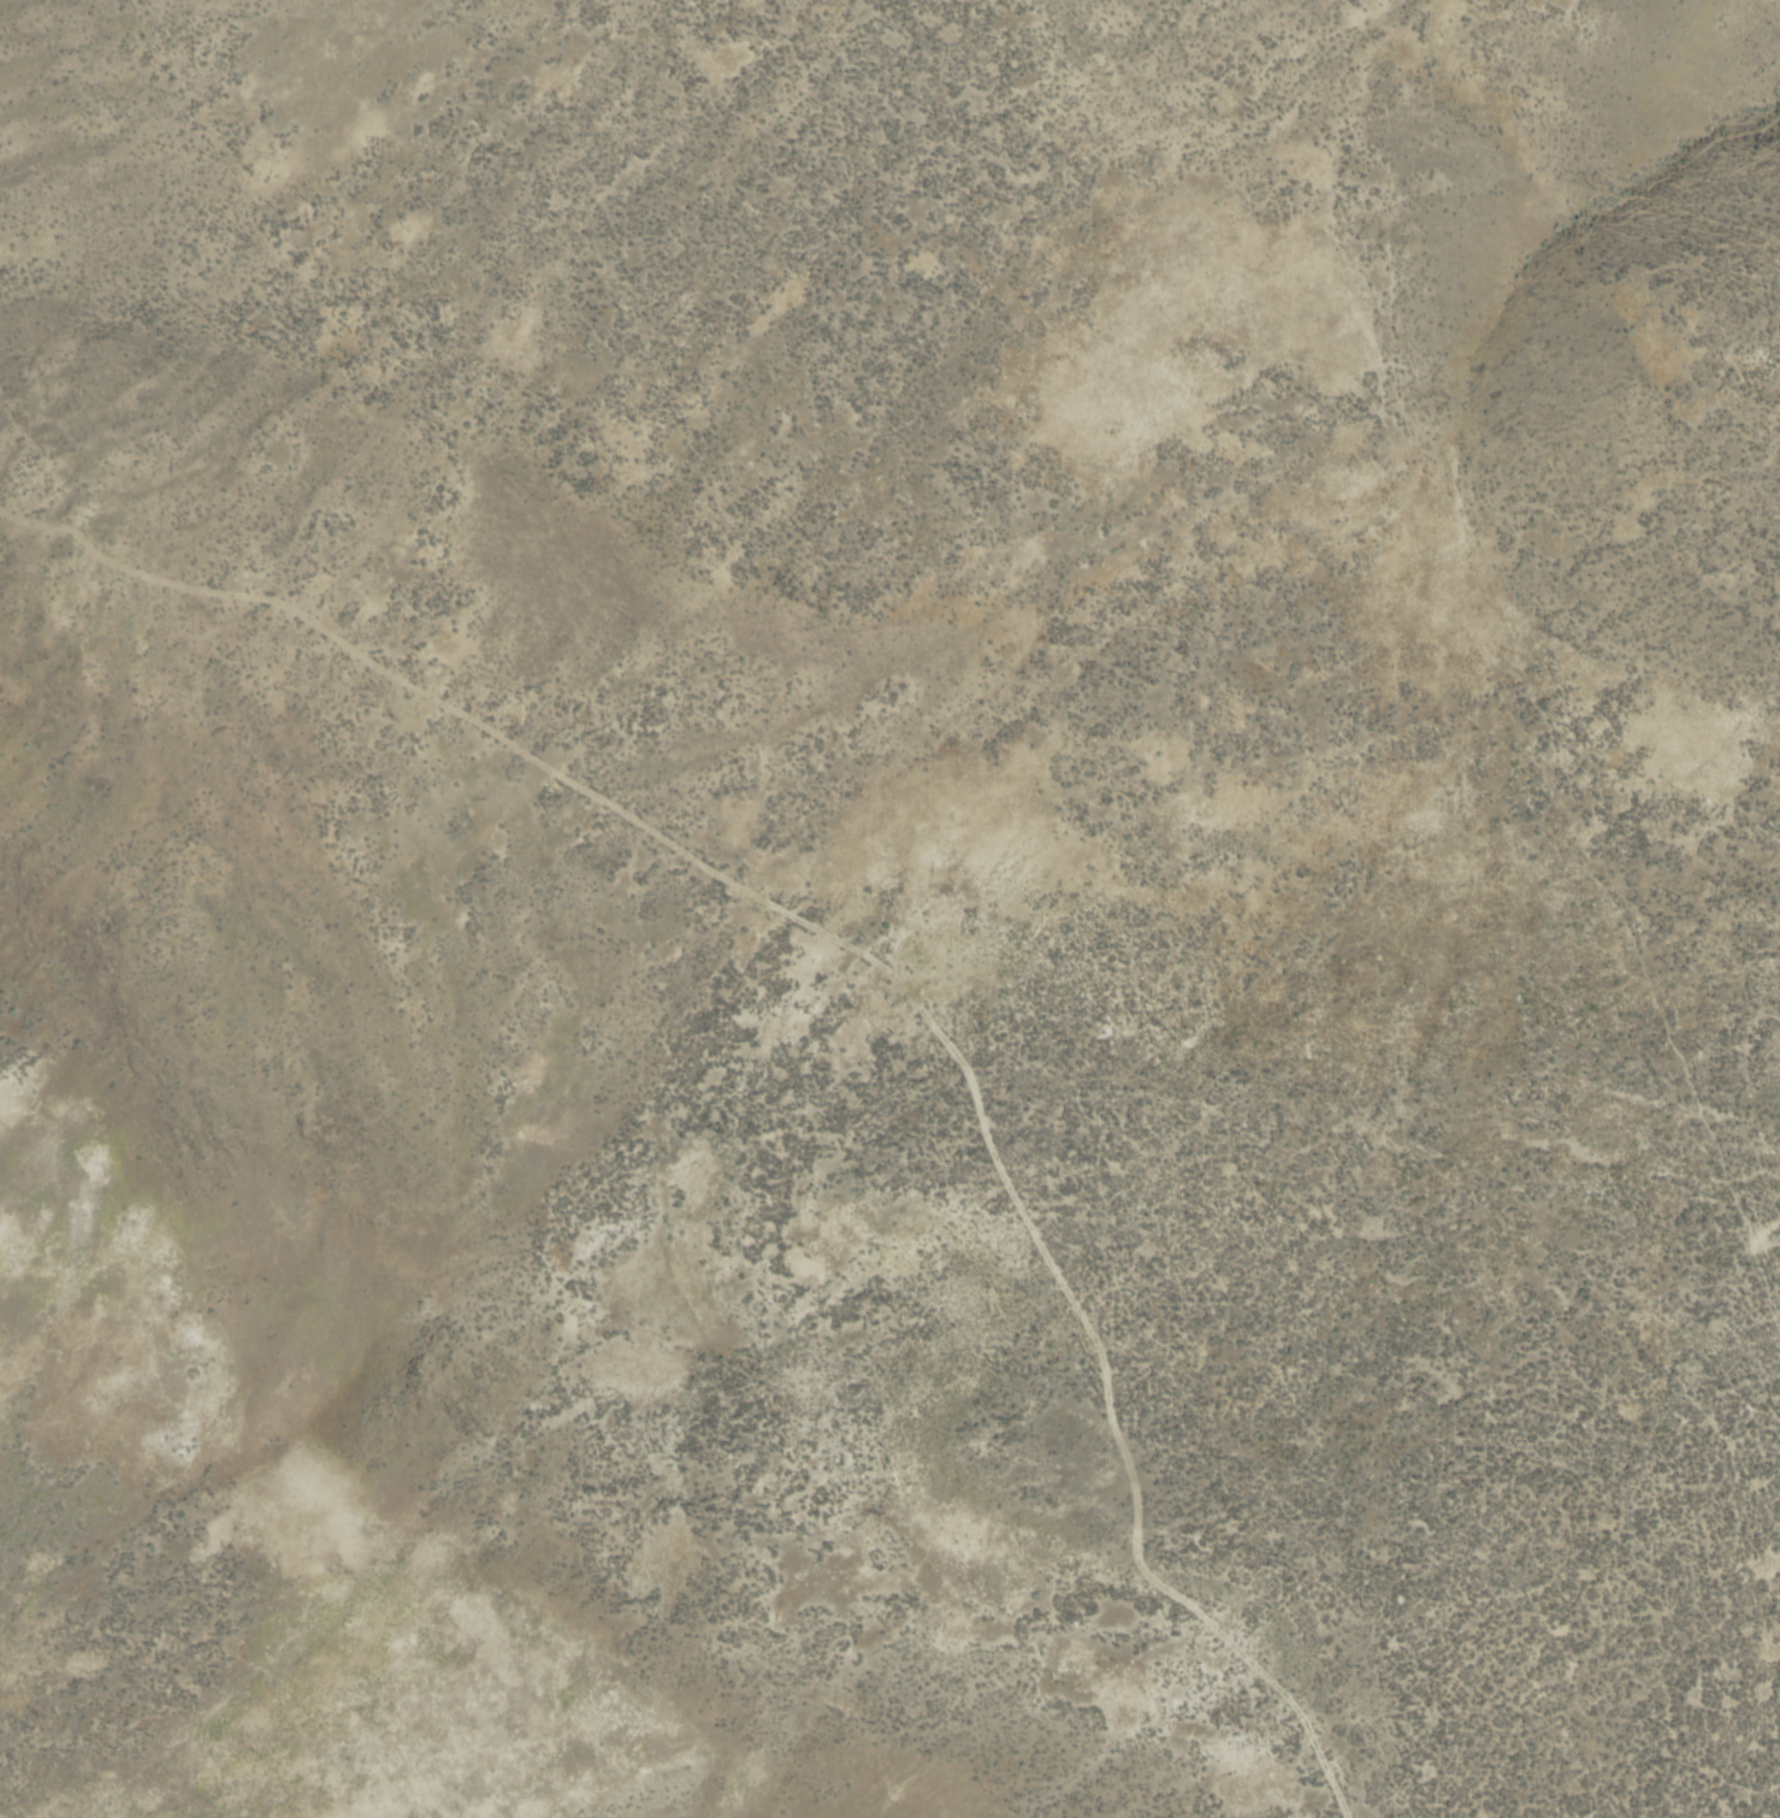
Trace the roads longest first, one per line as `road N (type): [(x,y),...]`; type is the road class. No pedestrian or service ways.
road 1 (track): [(1349,1817),(1305,1718),(1284,1693),(1136,1556),(1135,1480),(1094,1334),(998,1167),(966,1069),(888,968),(720,875),(300,609),(147,575),(90,550),(63,526),(0,513)]

